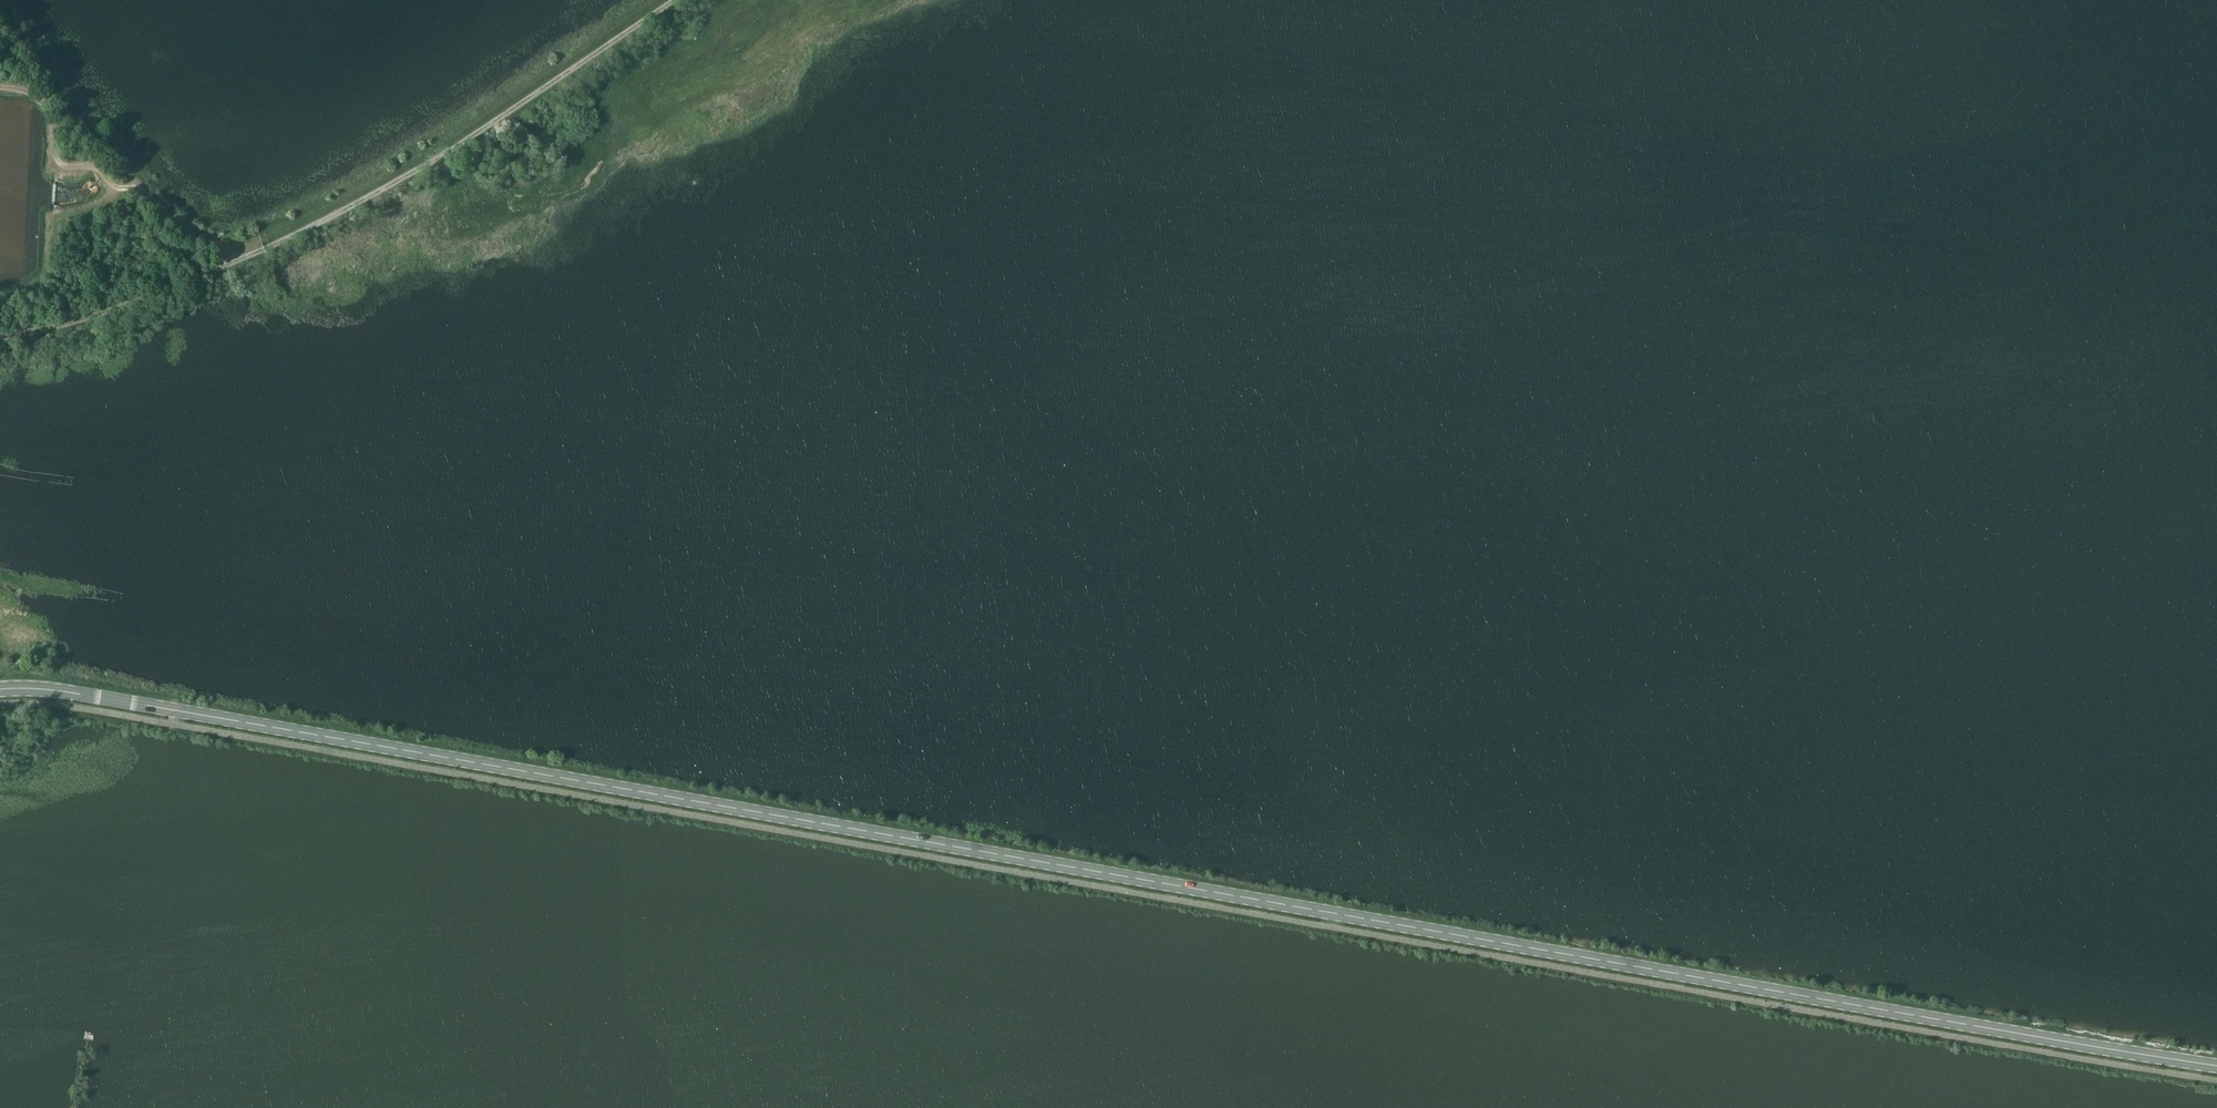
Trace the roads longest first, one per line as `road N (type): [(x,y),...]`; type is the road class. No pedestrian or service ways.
road 1 (secondary): [(2216,1065),(67,693),(0,690)]
road 2 (track): [(22,38),(155,201),(232,257)]

